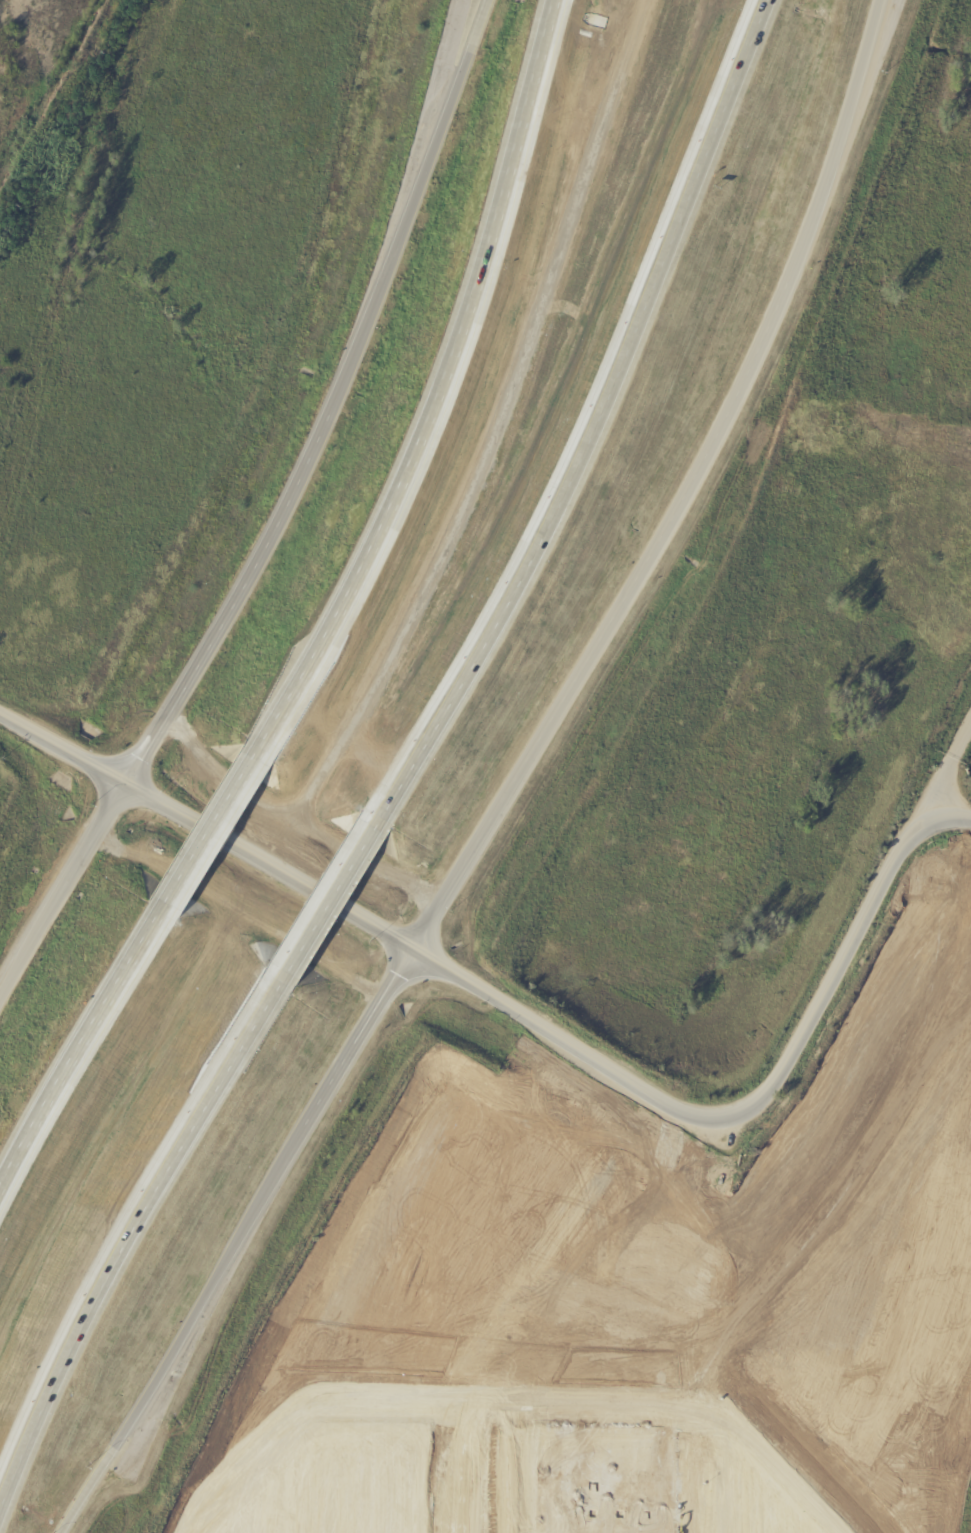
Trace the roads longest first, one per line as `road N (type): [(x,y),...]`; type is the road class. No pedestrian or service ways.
road 1 (motorway): [(379,818),(568,483),(771,0)]
road 2 (motorway): [(554,0),(459,331),(399,488),(259,755)]
road 3 (motorway): [(420,936),(684,496),(790,284)]
road 4 (residential): [(404,961),(608,1083),(694,1121),(809,1150),(970,1158)]
road 5 (motorway): [(0,1513),(124,1243),(285,973)]
road 6 (tertiary): [(420,936),(242,832),(0,711)]
road 7 (motorway): [(62,1532),(178,1352),(304,1126)]
road 8 (tertiary): [(0,754),(240,863),(404,961)]
road 9 (residential): [(970,724),(795,1056),(791,1087),(801,1120)]
road 10 (motorway): [(335,394),(275,528),(130,779)]
road 11 (motorway): [(488,0),(335,394)]
road 12 (motorway): [(352,1050),(357,999),(335,961),(159,856),(120,850),(76,869)]
road 13 (residential): [(757,1111),(623,1059),(420,936)]
road 14 (motorway): [(162,902),(0,1179)]
road 15 (motorway): [(790,284),(892,0)]
road 16 (motorway): [(111,810),(0,996)]
road 17 (residential): [(970,1130),(824,1124),(757,1111)]
road 18 (residential): [(531,1002),(487,946),(477,912),(476,879),(495,819)]
road 19 (motorway): [(285,973),(379,818)]
road 20 (motorway): [(259,755),(162,902)]
road 21 (residential): [(352,1050),(416,1012),(505,1022)]

